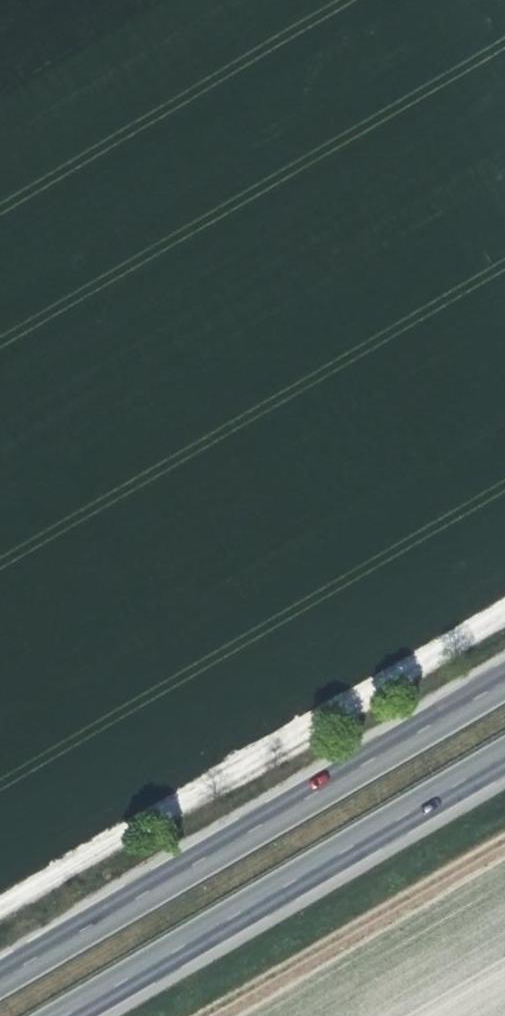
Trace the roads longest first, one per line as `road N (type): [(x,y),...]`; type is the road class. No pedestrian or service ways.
road 1 (track): [(0,906),(504,608)]
road 2 (primary): [(504,682),(0,979)]
road 3 (primary): [(59,1015),(504,755)]

